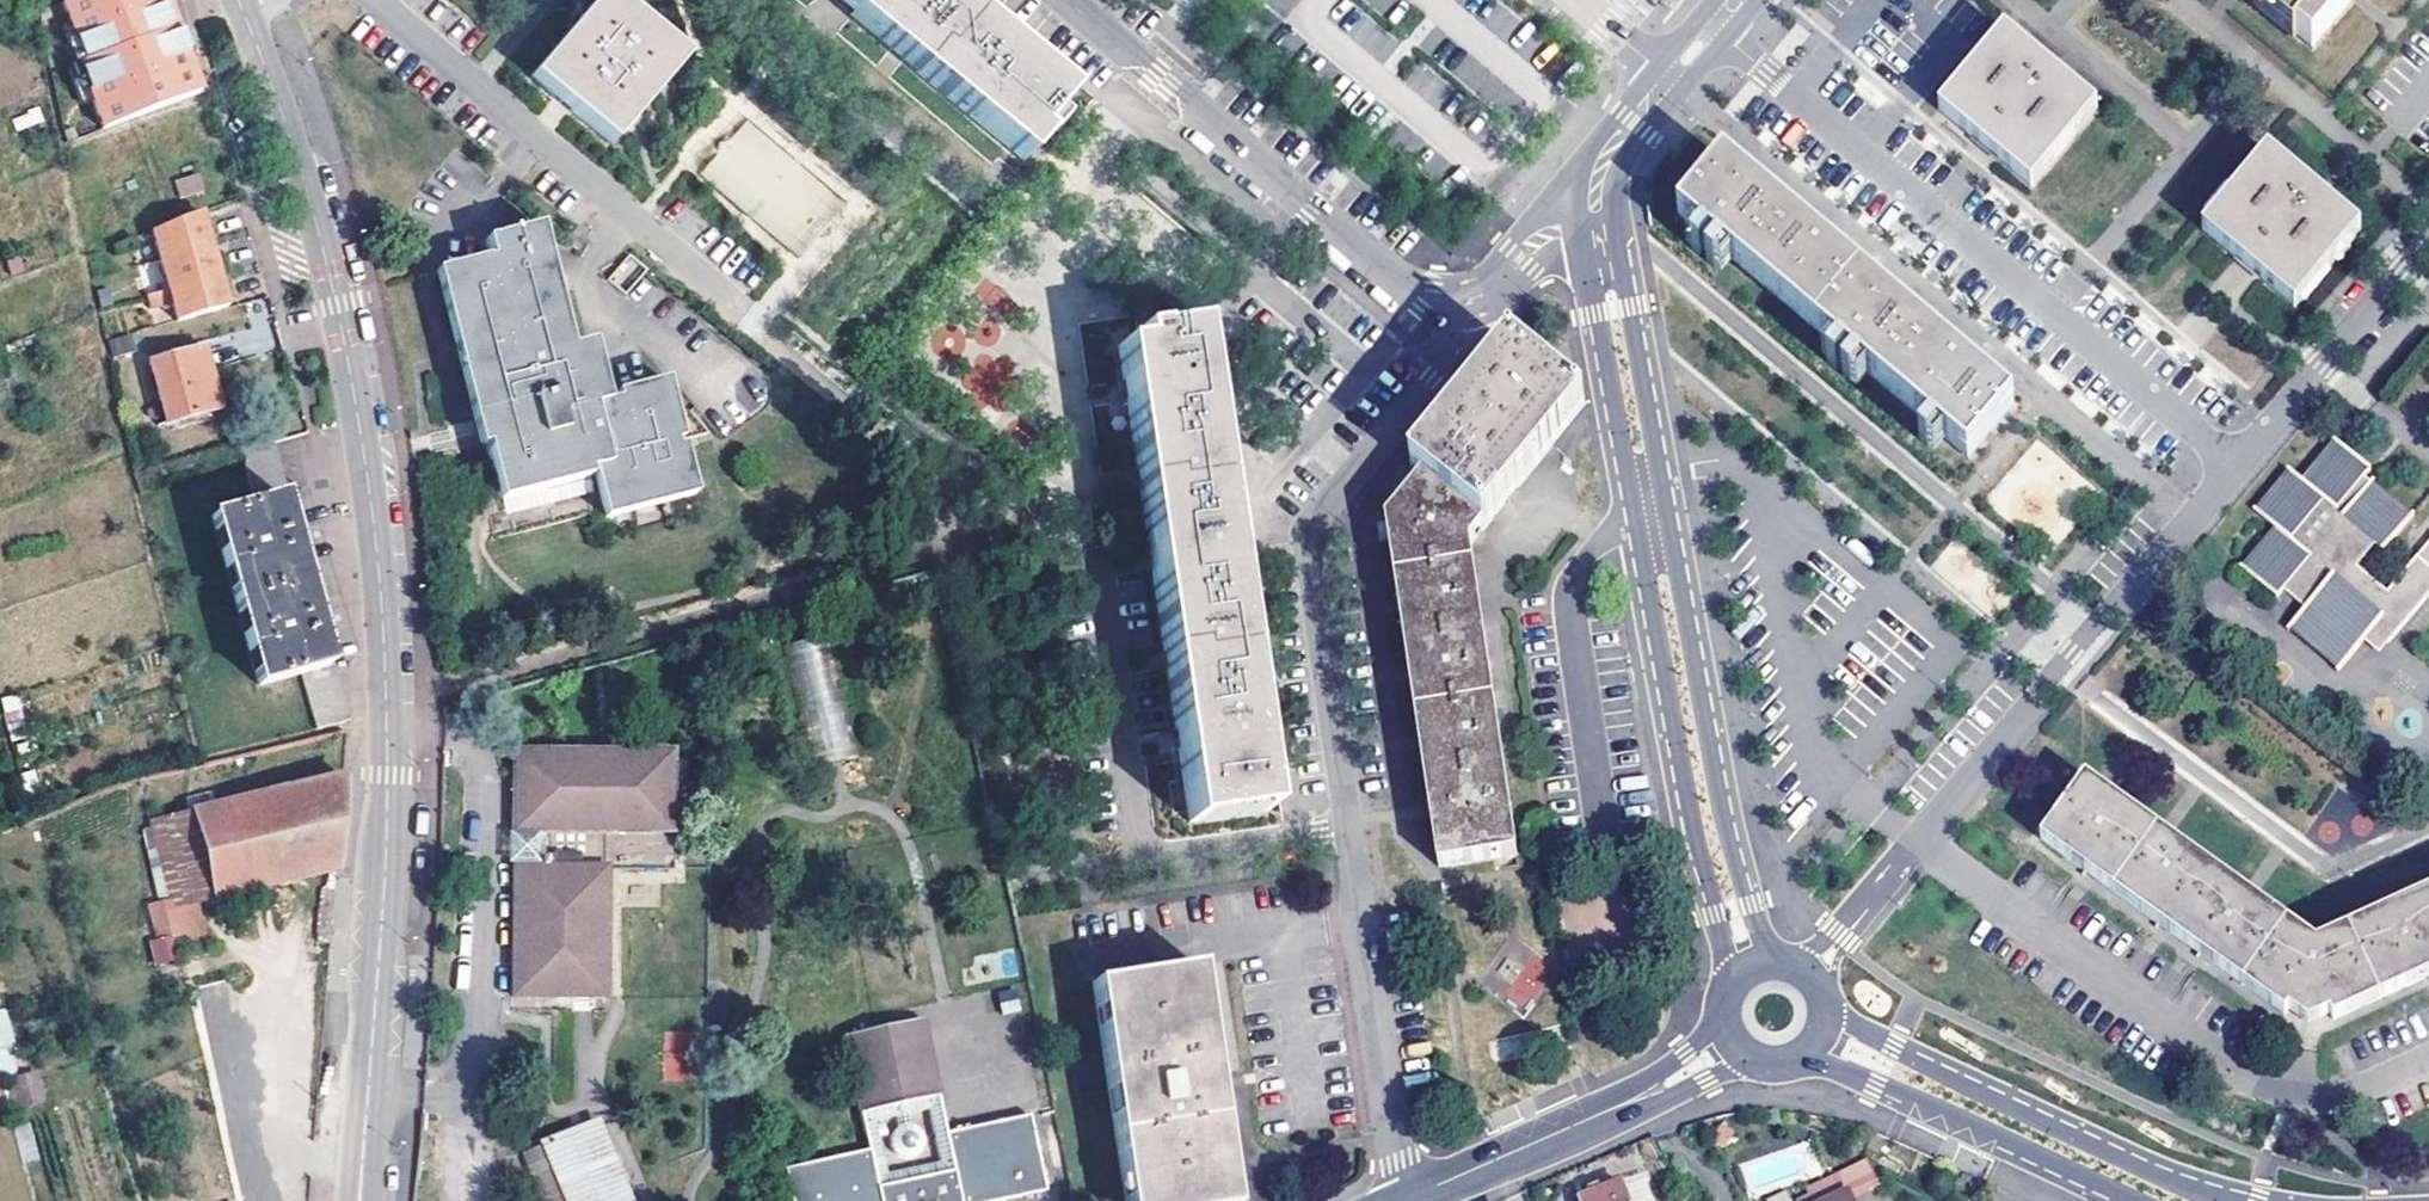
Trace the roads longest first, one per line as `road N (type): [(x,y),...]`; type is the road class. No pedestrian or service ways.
road 1 (tertiary): [(243,11),(290,137),(337,304),(379,567),(387,774),(360,1200)]
road 2 (tertiary): [(1597,226),(1596,314),(1692,841),(1729,989)]
road 3 (tertiary): [(1784,963),(1765,942),(1725,811),(1633,306),(1597,226)]
road 4 (residential): [(1713,27),(2228,475)]
road 5 (residential): [(1915,839),(2253,1083),(2325,1098),(2428,1056)]
road 6 (residential): [(1349,830),(1310,536),(1457,354),(1462,299)]
road 7 (residential): [(1349,830),(1164,857),(1147,847),(1137,832),(1094,541)]
road 8 (residential): [(1462,299),(1431,297),(1400,281),(1068,0)]
road 9 (residential): [(376,0),(744,314)]
road 10 (residential): [(2228,475),(1915,839)]
road 11 (tertiary): [(2238,1200),(2159,1173),(1894,1045),(1846,1020),(1822,995)]
road 12 (residential): [(1406,1199),(1349,830)]
road 13 (tertiary): [(1793,1060),(1876,1084),(2123,1200)]
road 14 (residential): [(2428,240),(2228,475)]
road 15 (tertiary): [(1406,1199),(1648,1093)]
road 16 (tertiary): [(1670,80),(1599,172),(1597,226)]
road 17 (residential): [(1597,226),(1550,237),(1483,294),(1462,299)]
road 18 (tertiary): [(1648,1093),(1677,1094),(1733,1069),(1773,1063)]
road 19 (residential): [(1915,839),(1841,934)]

